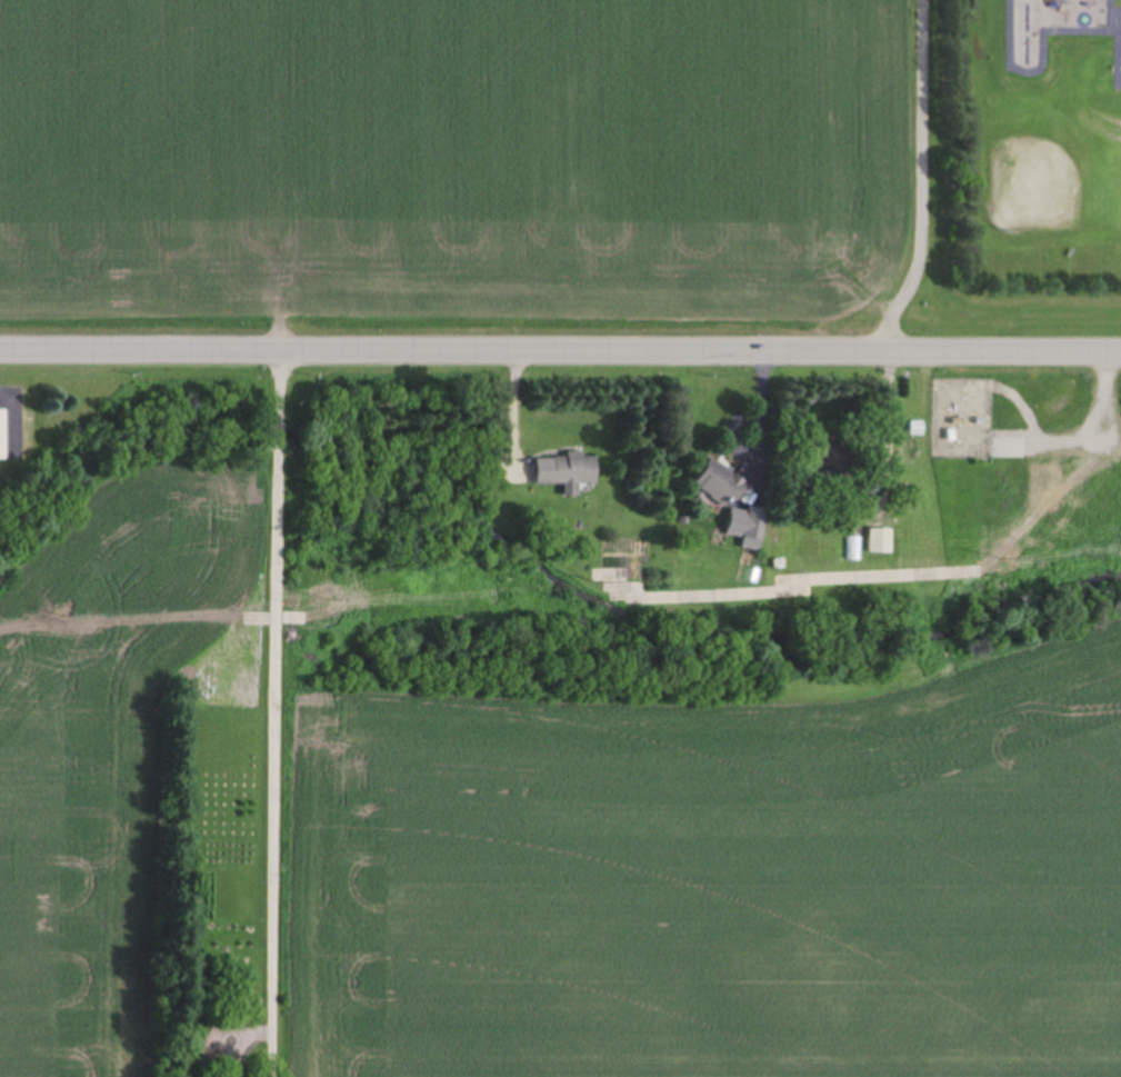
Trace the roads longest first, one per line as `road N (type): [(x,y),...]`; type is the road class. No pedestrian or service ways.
road 1 (secondary): [(0,346),(907,346)]
road 2 (secondary): [(1120,347),(907,346)]

